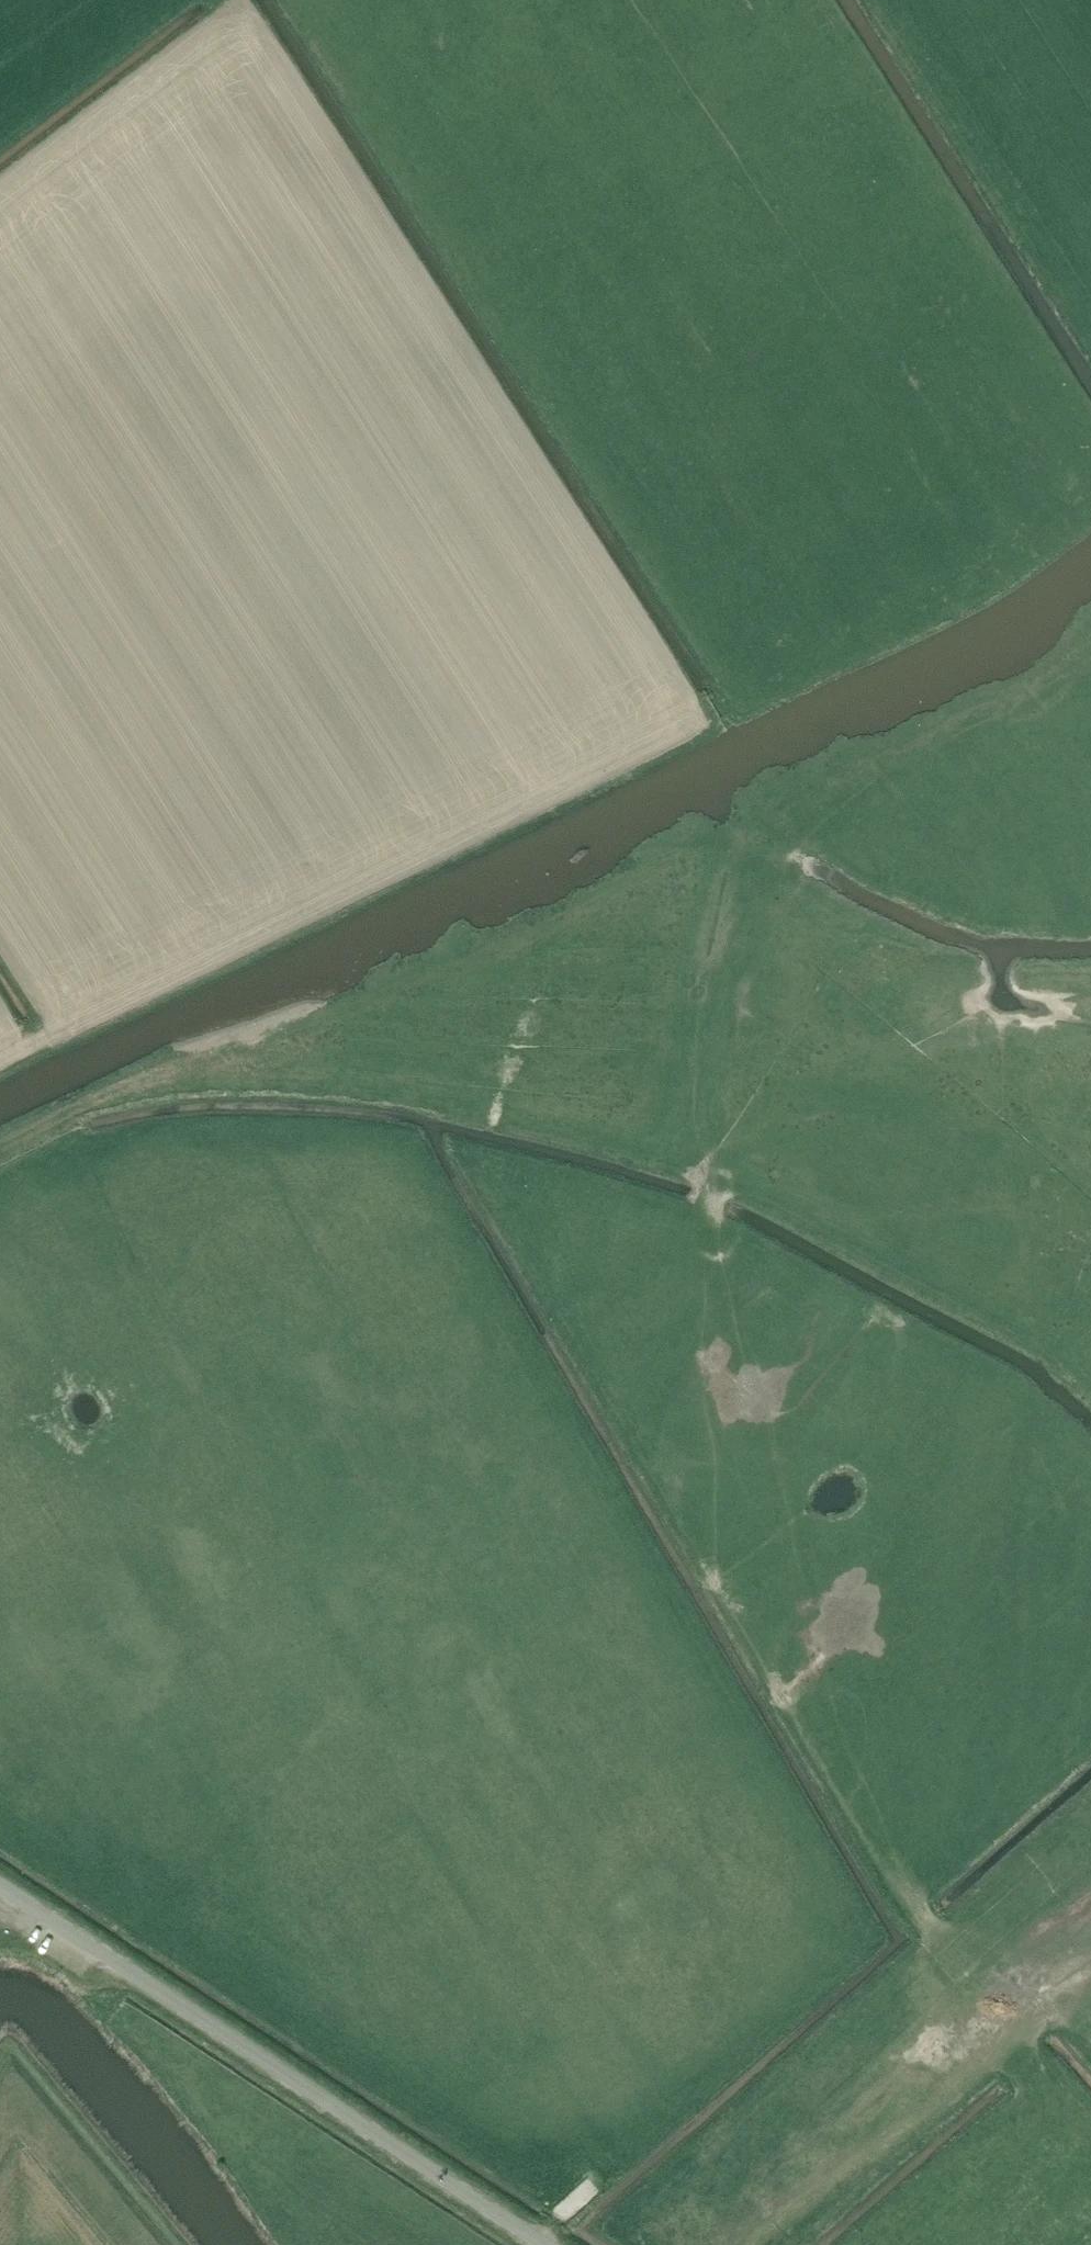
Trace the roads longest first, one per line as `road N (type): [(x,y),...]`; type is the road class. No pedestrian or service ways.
road 1 (unclassified): [(541,2244),(0,1886)]

